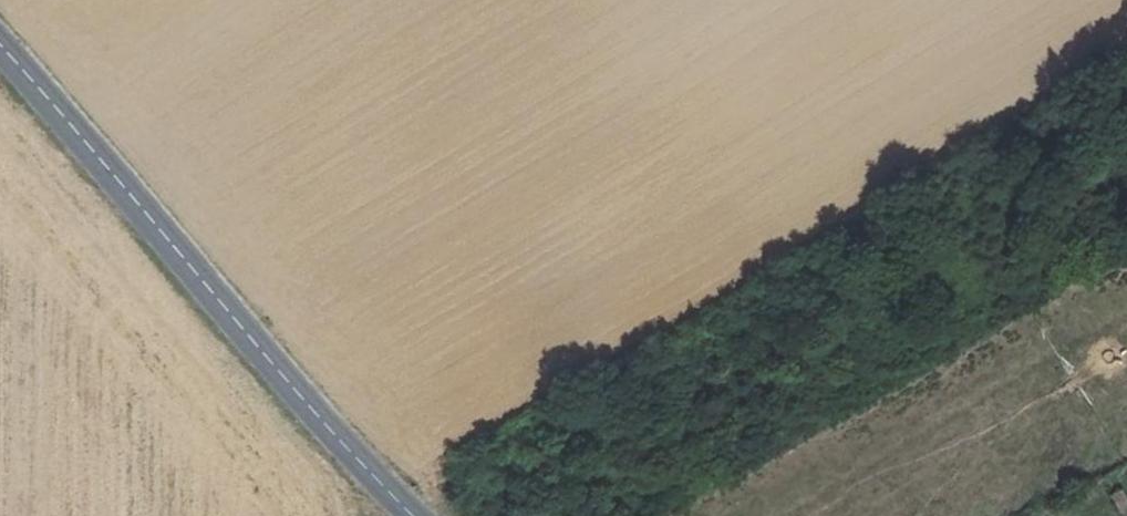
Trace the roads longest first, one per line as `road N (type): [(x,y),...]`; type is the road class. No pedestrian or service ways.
road 1 (unclassified): [(0,45),(413,515)]

